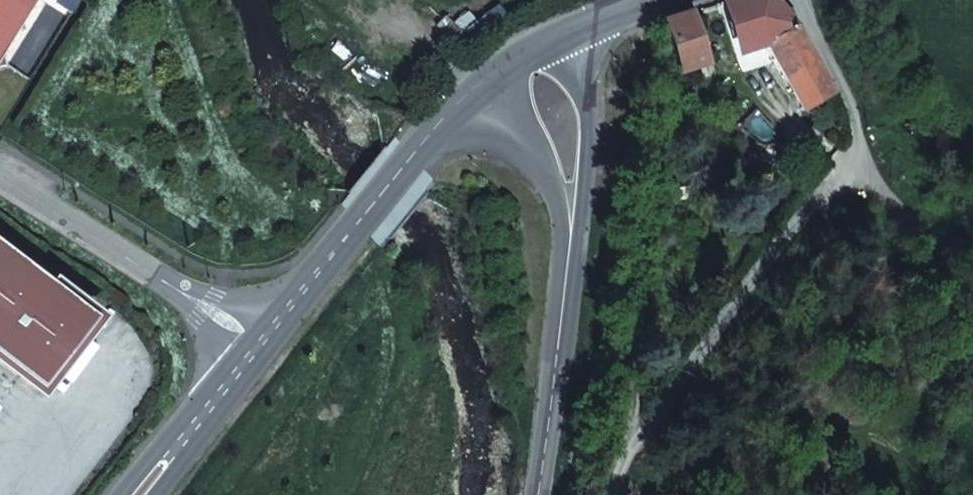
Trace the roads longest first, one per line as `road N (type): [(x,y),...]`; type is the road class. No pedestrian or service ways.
road 1 (secondary): [(261,343),(416,149),(482,81)]
road 2 (residential): [(807,0),(864,125),(886,196),(924,230),(972,249)]
road 3 (residential): [(261,343),(0,176)]
road 4 (secondary): [(538,494),(569,259)]
road 5 (secondary): [(569,259),(590,135),(567,30)]
road 6 (secondary): [(261,343),(118,494)]
road 7 (secondary): [(482,81),(554,189),(569,259)]
road 8 (secondary): [(152,494),(261,343)]

